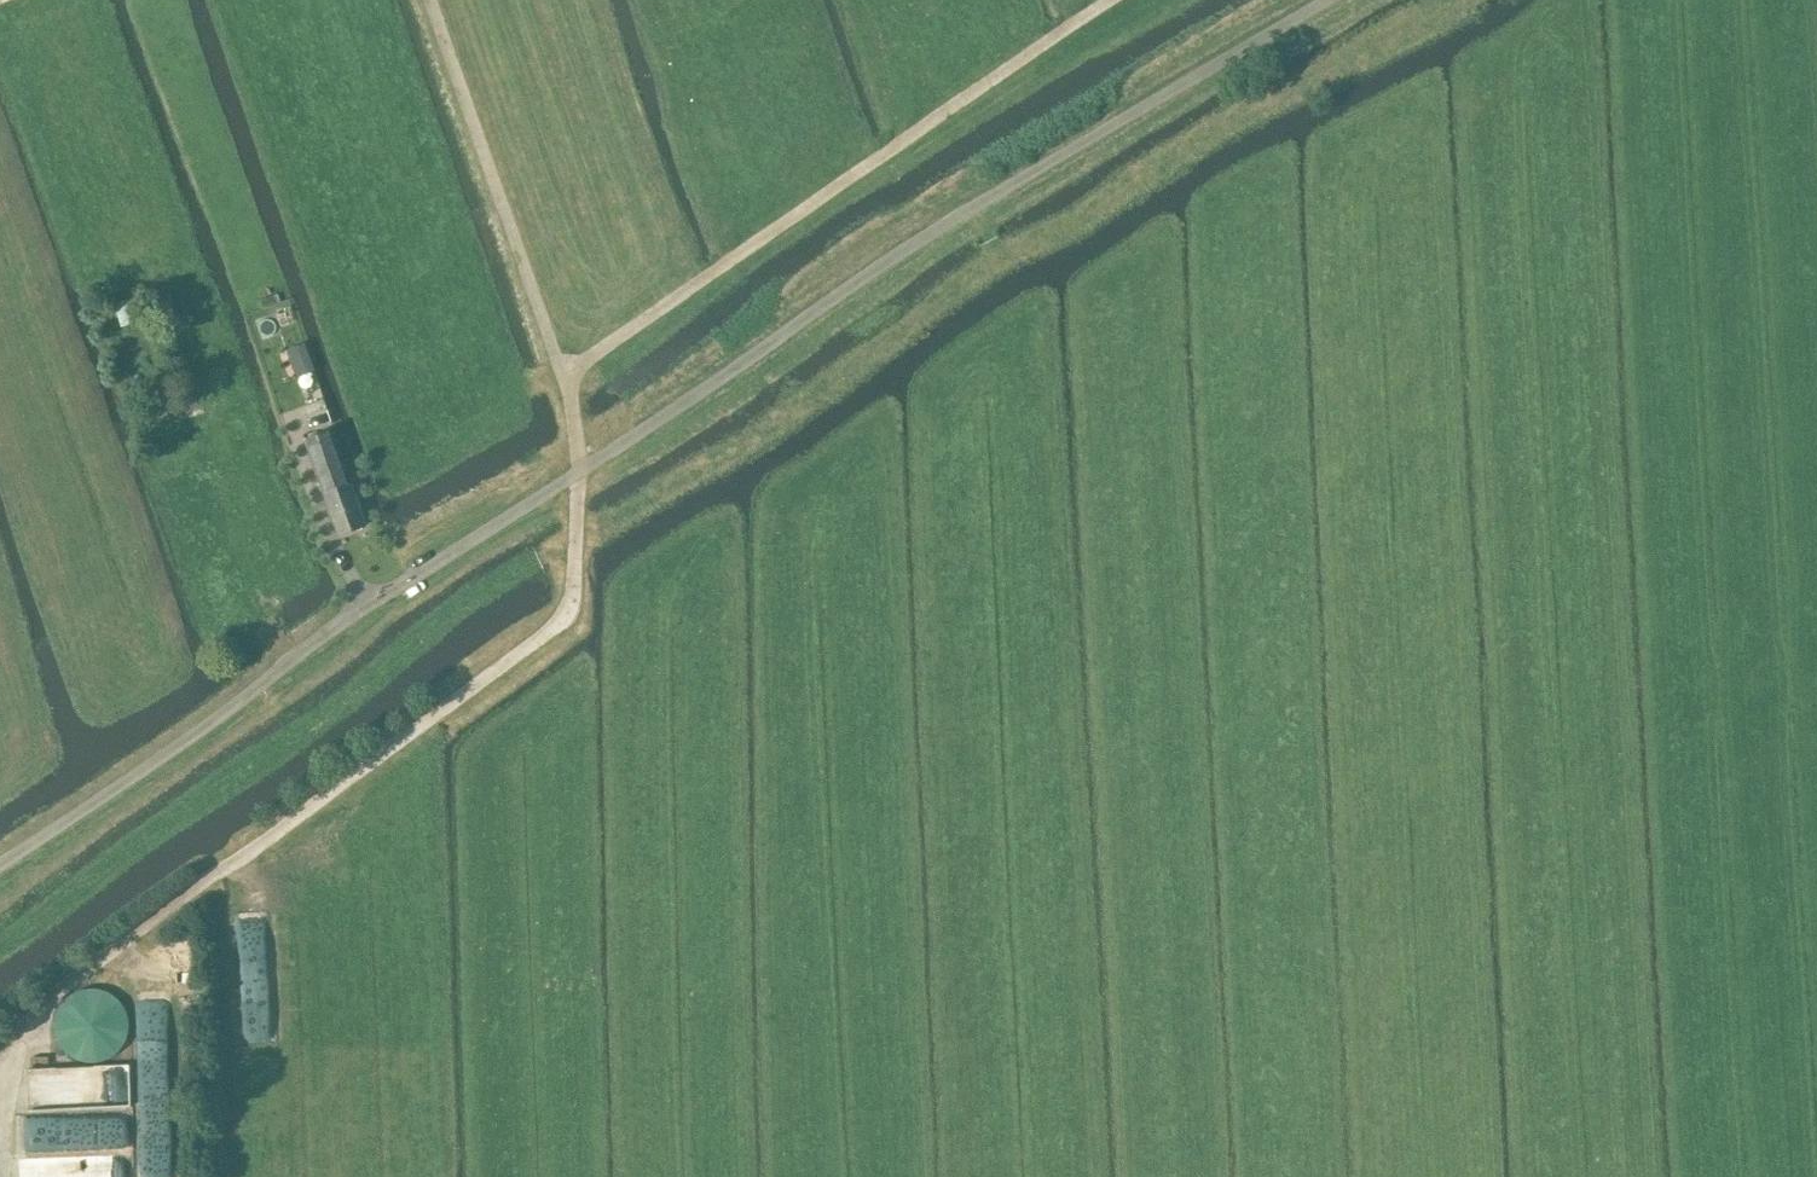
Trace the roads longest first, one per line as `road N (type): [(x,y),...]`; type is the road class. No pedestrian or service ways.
road 1 (unclassified): [(0,864),(985,200),(1329,0)]

